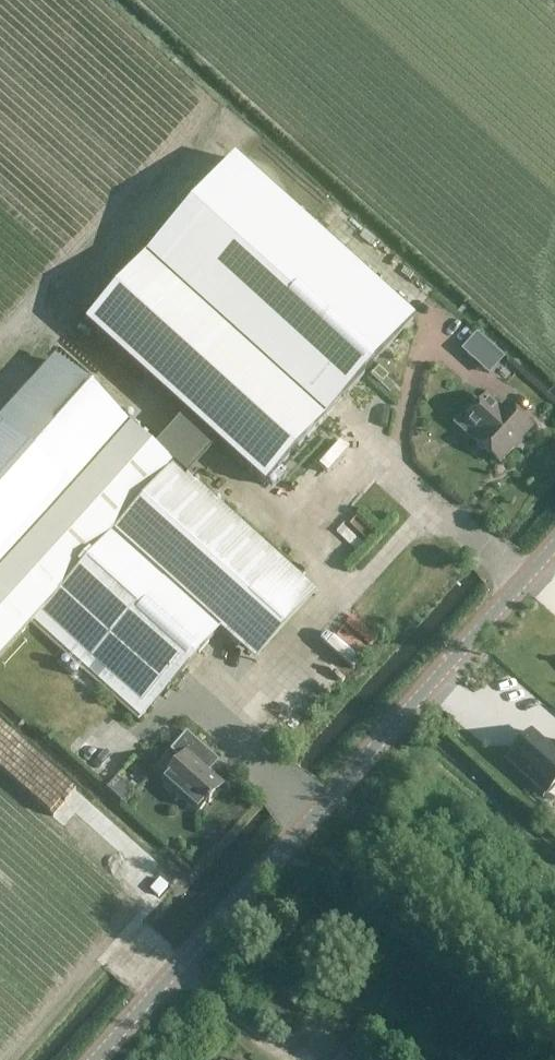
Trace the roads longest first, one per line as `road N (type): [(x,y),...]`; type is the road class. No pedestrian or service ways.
road 1 (tertiary): [(94,1059),(554,541)]

